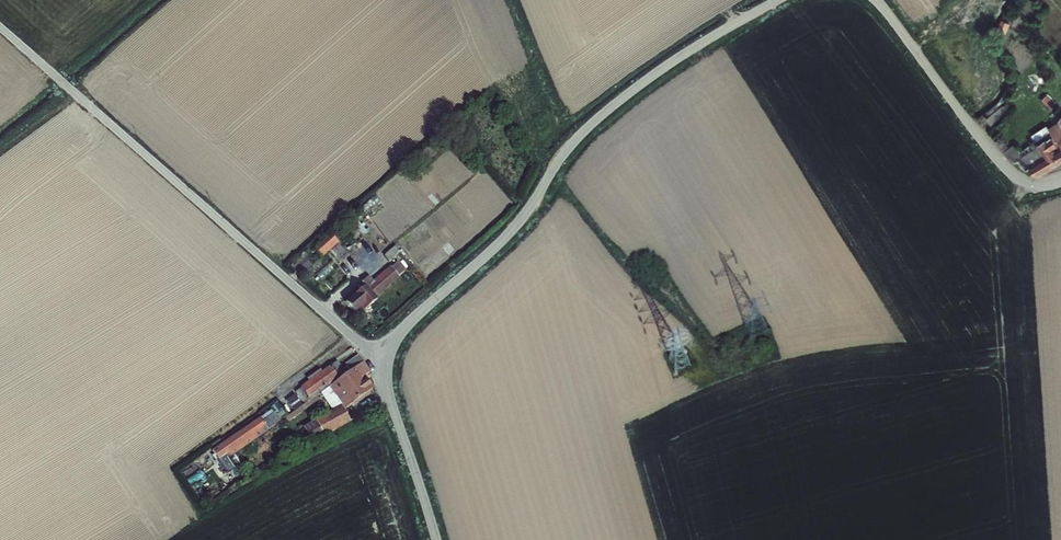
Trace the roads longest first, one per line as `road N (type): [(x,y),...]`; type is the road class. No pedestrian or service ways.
road 1 (unclassified): [(386,356),(405,327),(515,226),(580,135),(659,70),(778,0)]
road 2 (unclassified): [(0,27),(356,339),(386,356)]
road 3 (unclassified): [(877,0),(1007,168),(1035,186),(1060,181)]
road 4 (unclassified): [(436,539),(388,390),(386,356)]

